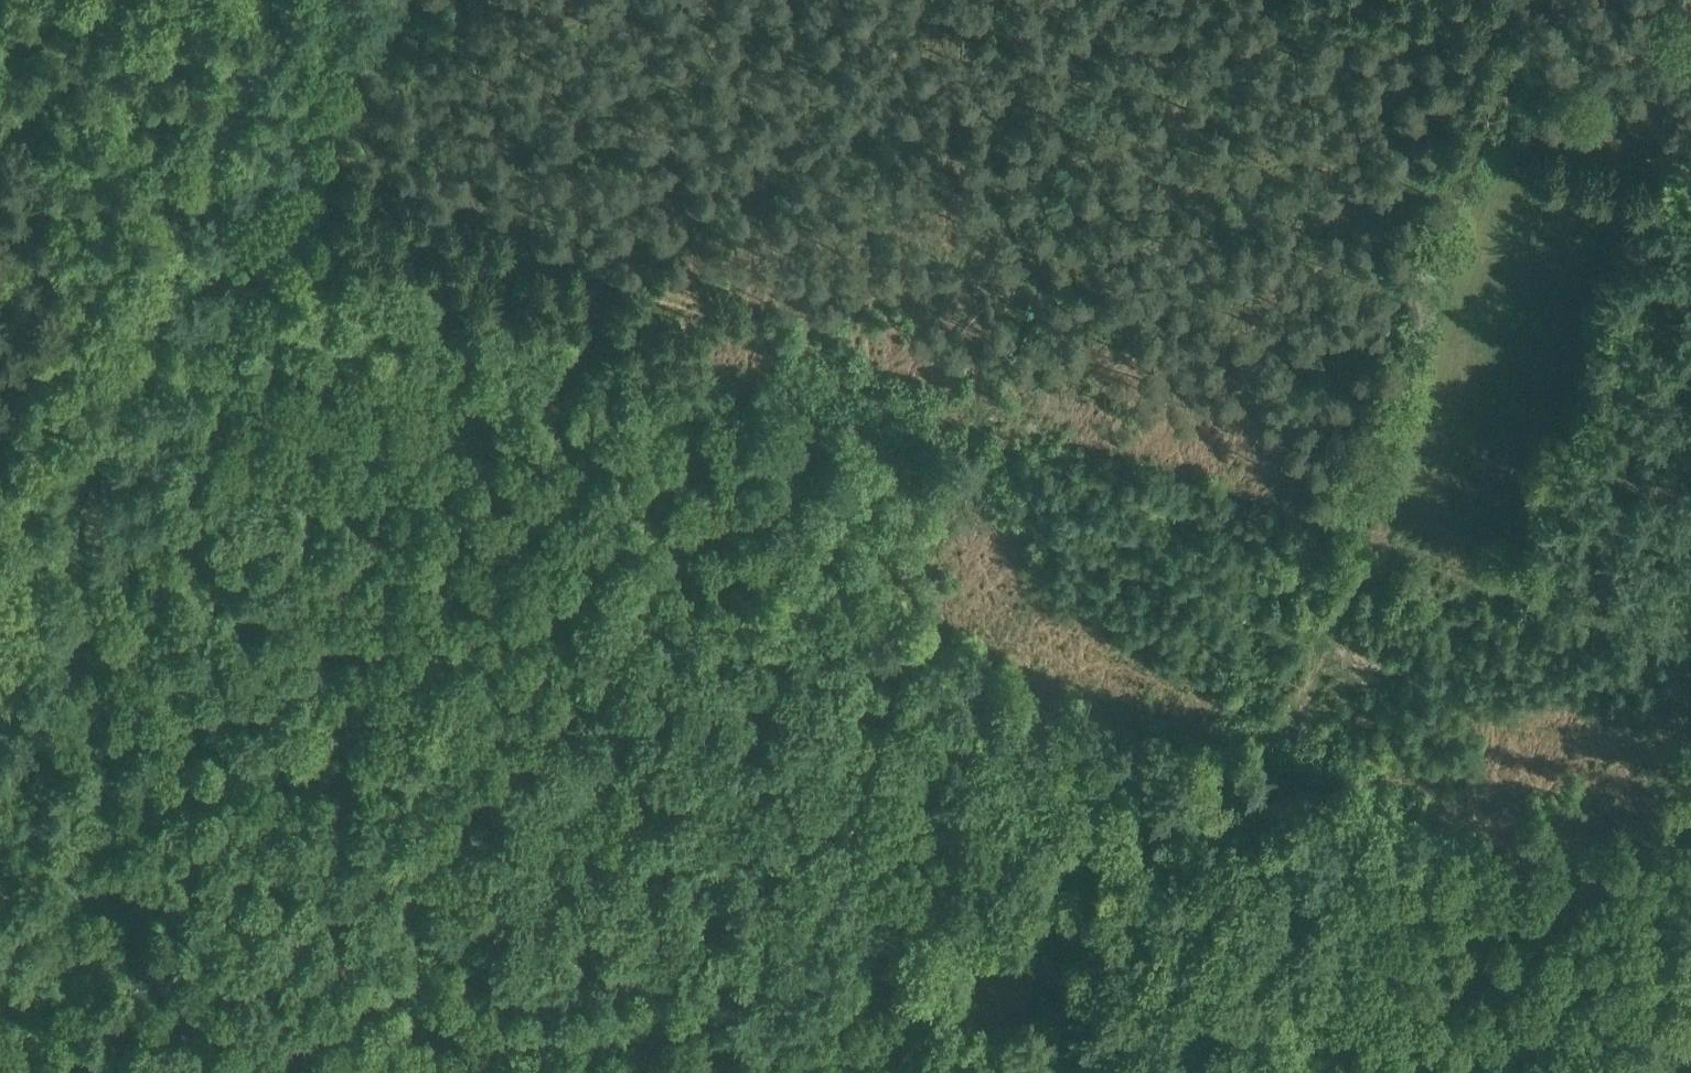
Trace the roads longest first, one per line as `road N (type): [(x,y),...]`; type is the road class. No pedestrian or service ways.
road 1 (track): [(273,0),(0,700)]

